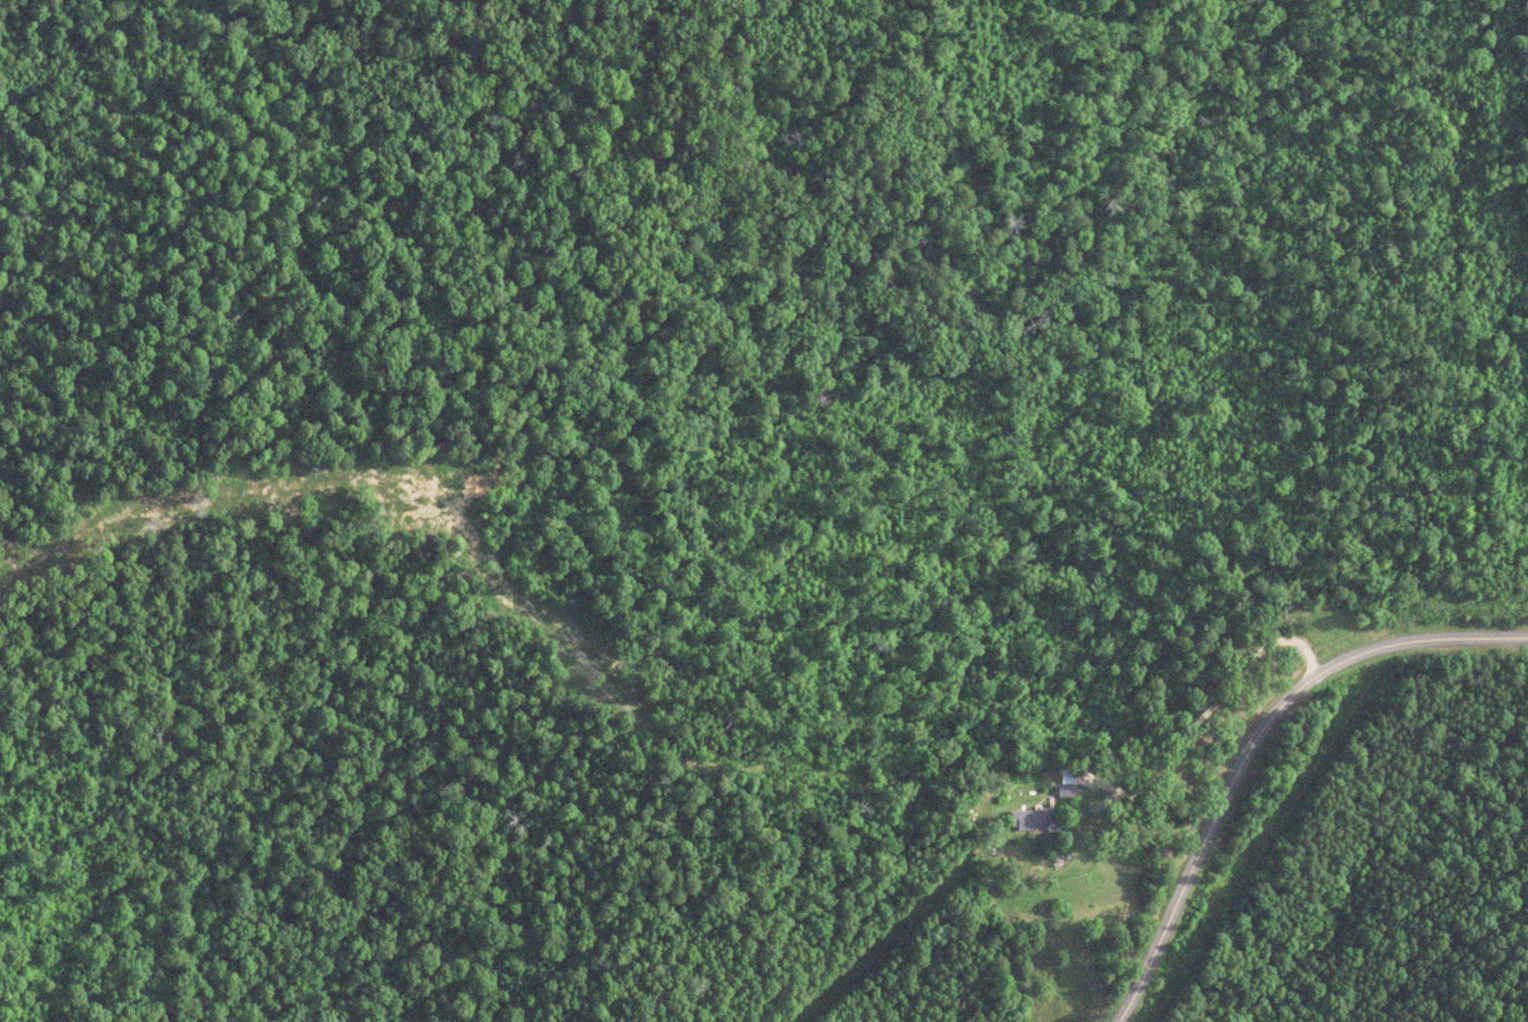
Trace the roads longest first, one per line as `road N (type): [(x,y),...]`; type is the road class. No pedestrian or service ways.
road 1 (residential): [(1115,1021),(1201,871),(1264,721),(1313,667),(1454,630),(1527,630)]

